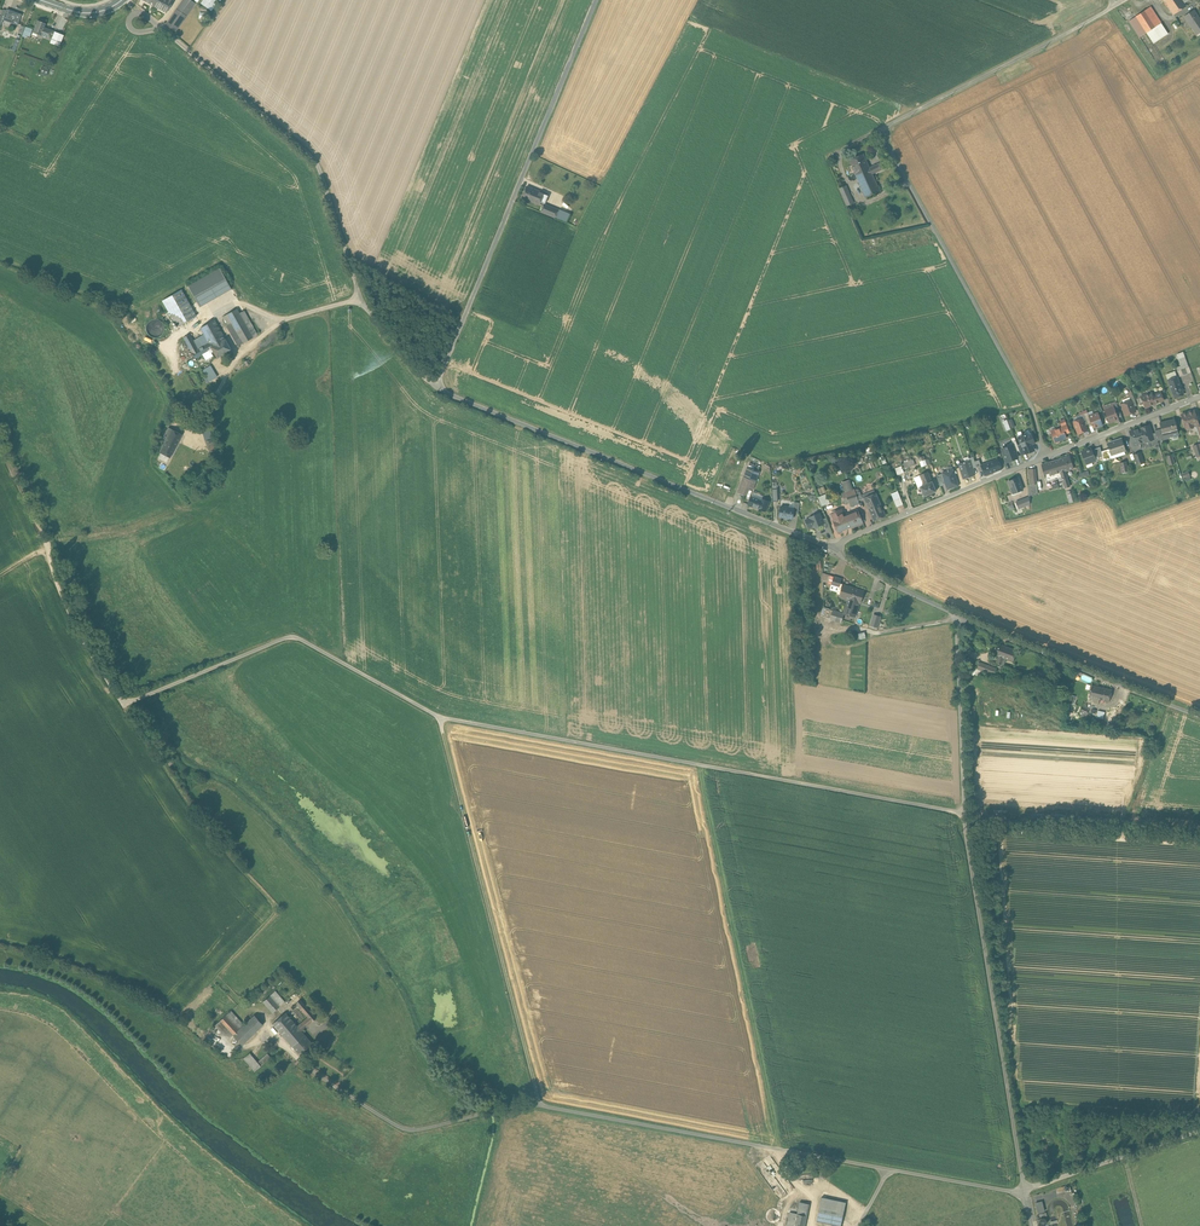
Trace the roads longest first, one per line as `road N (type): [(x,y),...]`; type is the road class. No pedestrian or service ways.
road 1 (unclassified): [(964,810),(441,719),(292,638),(124,705),(76,628),(48,544)]
road 2 (unclassified): [(1047,456),(1031,402),(880,130),(1112,8)]
road 3 (track): [(441,387),(358,299),(318,165),(306,150),(163,28),(142,13),(129,19),(133,30),(147,31)]
road 4 (unclassified): [(831,547),(441,387)]
road 5 (unclassified): [(596,0),(441,387)]
road 6 (track): [(539,1104),(441,719)]
road 7 (unclassified): [(964,810),(1025,1191)]
road 8 (unclassified): [(1199,716),(956,614)]
road 9 (residential): [(1047,456),(831,547)]
road 10 (unclassified): [(956,614),(964,810)]
road 11 (unclassified): [(1199,1133),(1025,1191)]
road 12 (residential): [(1199,397),(1047,456)]
road 13 (track): [(284,320),(237,301),(167,343),(182,369)]
road 14 (track): [(284,320),(239,355),(192,430)]
road 15 (unclassified): [(956,614),(831,547)]

